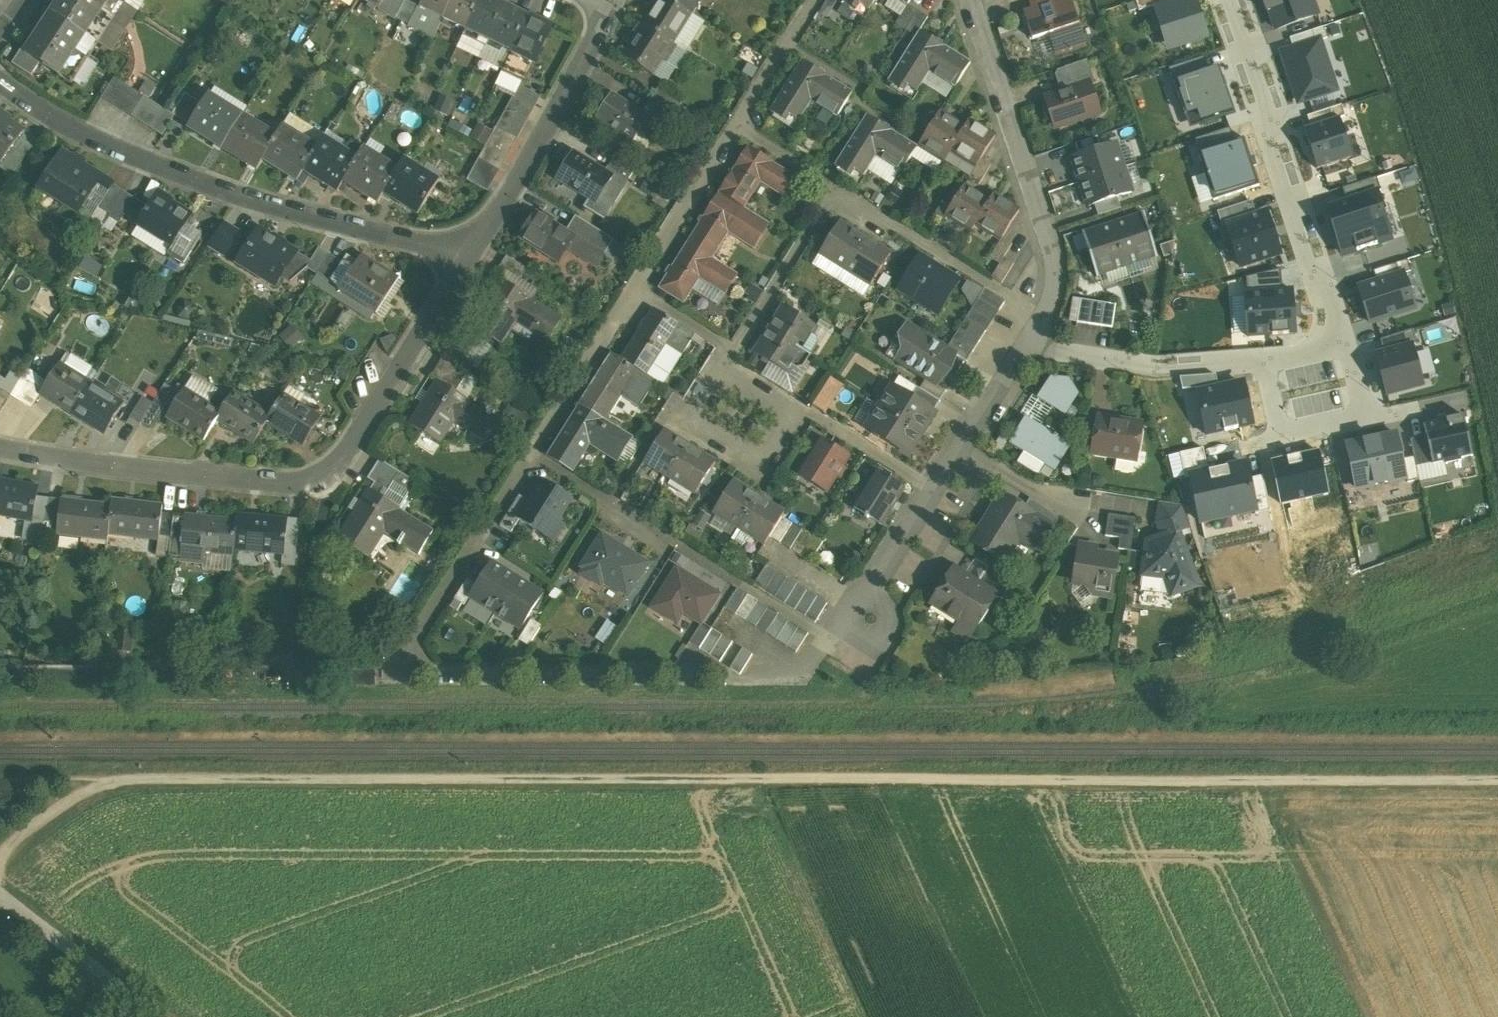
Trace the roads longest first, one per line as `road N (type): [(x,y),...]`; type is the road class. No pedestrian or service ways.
road 1 (residential): [(471,257),(323,485),(0,450)]
road 2 (residential): [(471,257),(240,198),(50,119),(0,81)]
road 3 (residential): [(737,126),(531,452)]
road 4 (residential): [(1222,0),(1347,350)]
road 5 (residential): [(737,126),(1039,318)]
road 6 (residential): [(967,0),(1051,266),(1039,318)]
road 7 (residential): [(613,5),(471,257)]
road 8 (residential): [(531,452),(404,655),(403,674)]
road 9 (residential): [(1267,360),(1151,369),(1022,348)]
road 10 (residential): [(726,365),(687,429),(765,477),(804,413)]
road 11 (residential): [(724,573),(531,452)]
road 12 (residential): [(1267,360),(1280,433),(1362,415),(1347,350)]
road 13 (residential): [(934,494),(867,619),(827,637)]
road 14 (residential): [(804,413),(934,494)]
road 15 (residential): [(816,0),(737,126)]
road 16 (residential): [(961,448),(1031,492),(1068,504)]

